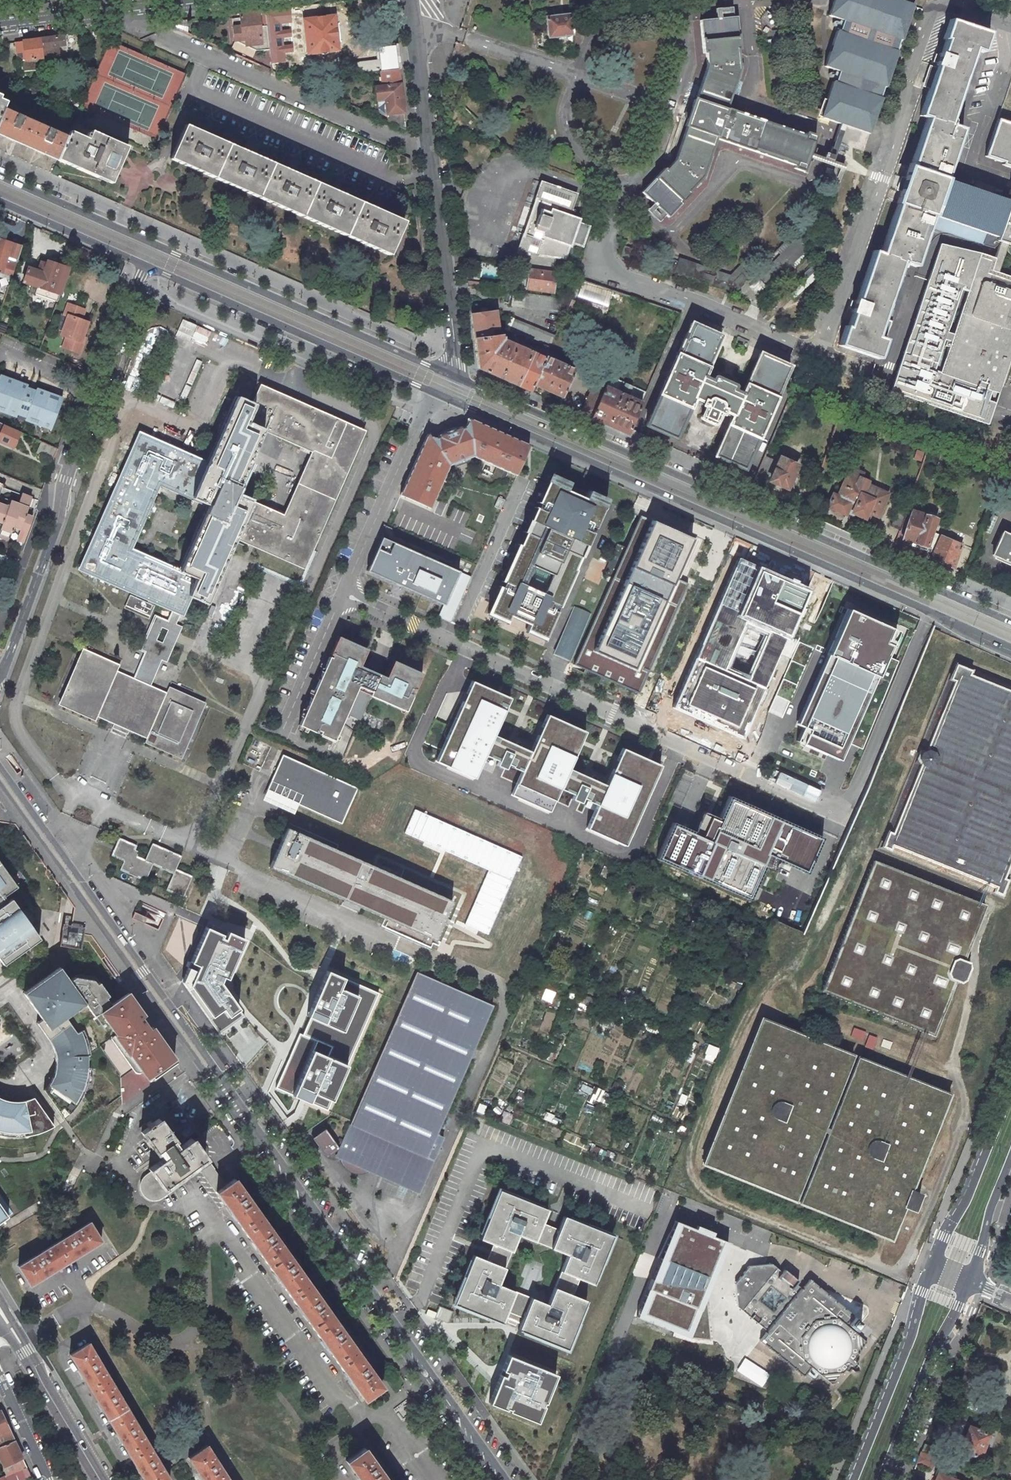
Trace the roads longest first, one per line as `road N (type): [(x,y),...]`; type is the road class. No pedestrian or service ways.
road 1 (unclassified): [(500,1479),(0,775)]
road 2 (primary): [(448,398),(1010,649)]
road 3 (residential): [(0,672),(146,265)]
road 4 (residential): [(127,8),(143,24),(426,149)]
road 5 (primary): [(146,265),(448,398)]
road 6 (residential): [(448,398),(457,362),(426,149)]
road 7 (tertiary): [(932,1267),(853,1479)]
road 8 (tertiary): [(1010,1089),(932,1267)]
road 9 (residential): [(884,1473),(900,1473),(955,1341),(946,1329)]
road 10 (primary): [(0,200),(146,265)]
road 11 (residential): [(103,1479),(22,1343)]
road 12 (tertiary): [(884,1473),(946,1329)]
road 13 (residential): [(426,149),(409,0)]
road 14 (residential): [(127,8),(0,24)]

